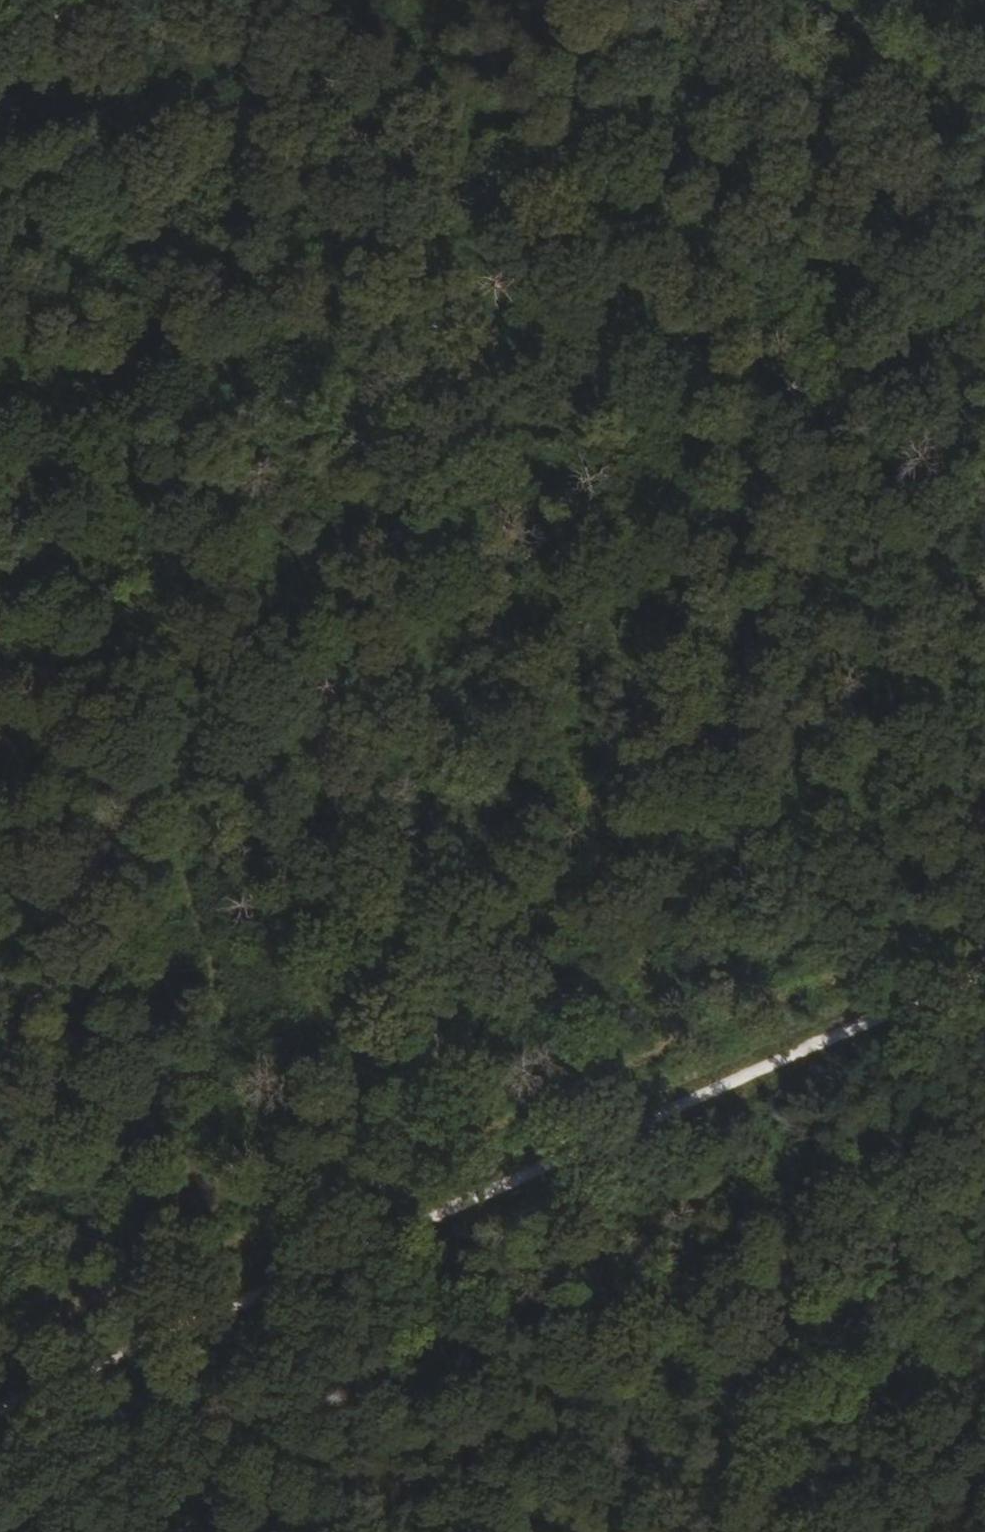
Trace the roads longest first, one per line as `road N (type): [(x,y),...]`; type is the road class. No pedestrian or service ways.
road 1 (track): [(0,1408),(633,1128)]
road 2 (track): [(633,1128),(984,971)]

